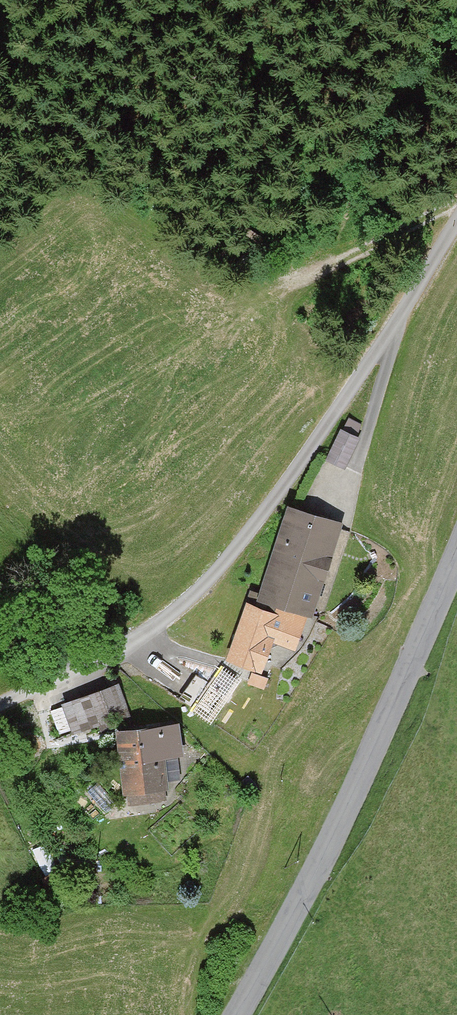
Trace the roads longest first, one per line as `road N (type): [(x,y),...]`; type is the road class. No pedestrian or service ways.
road 1 (residential): [(0,705),(132,641),(214,573),(286,484),(456,230)]
road 2 (tertiary): [(236,1014),(341,817),(456,557)]
road 3 (track): [(349,489),(403,309)]

